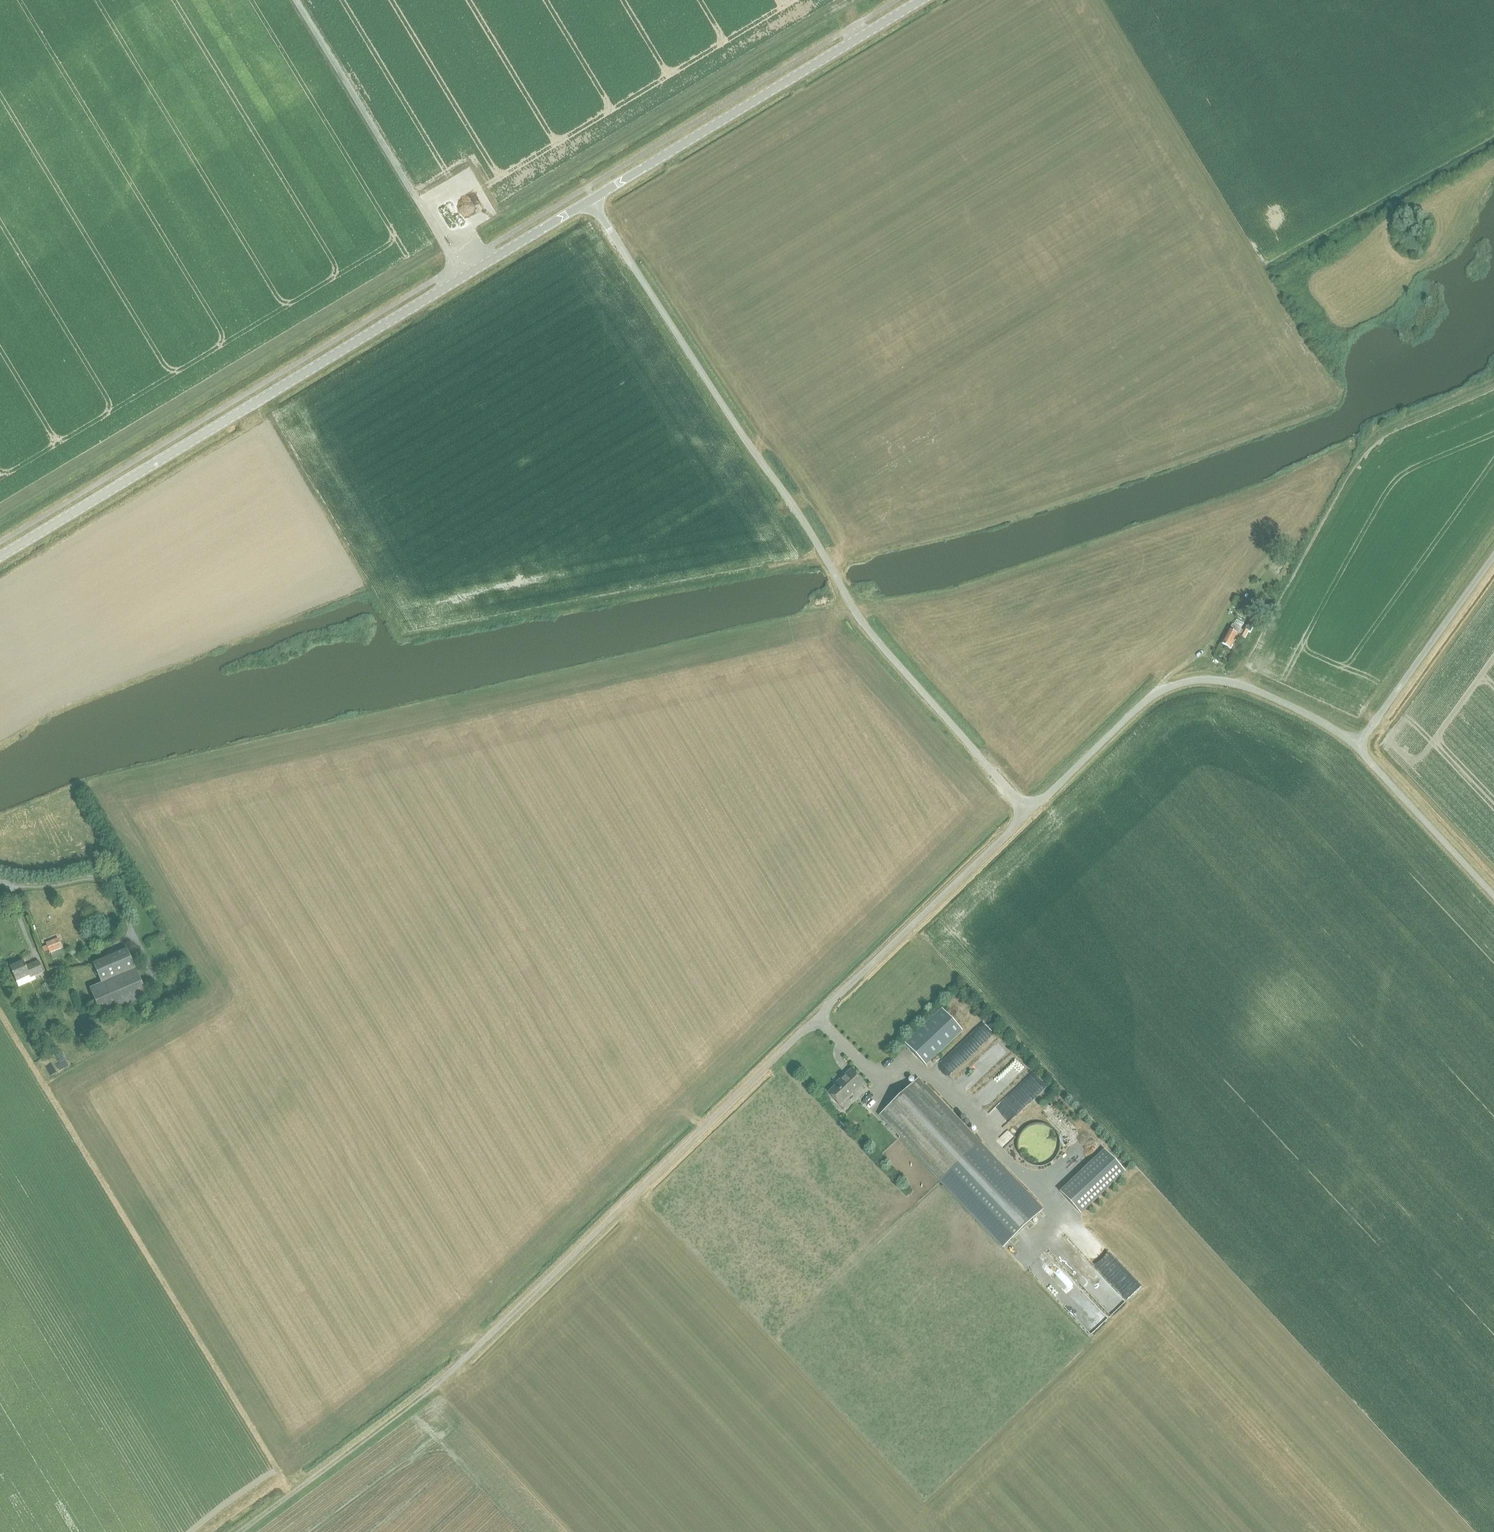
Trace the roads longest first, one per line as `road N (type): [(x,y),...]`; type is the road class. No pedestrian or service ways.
road 1 (unclassified): [(1028,813),(869,633),(590,200)]
road 2 (tertiary): [(0,557),(590,200)]
road 3 (unclassified): [(785,1048),(454,1368)]
road 4 (unclassified): [(1028,813),(1144,703),(1184,682),(1245,687),(1356,747)]
road 5 (tertiary): [(590,200),(919,0)]
road 6 (unclassified): [(785,1048),(1028,813)]
road 7 (track): [(454,1368),(245,1531)]
road 8 (unclassified): [(1356,747),(1493,556)]
road 9 (unclassified): [(1493,895),(1356,747)]

